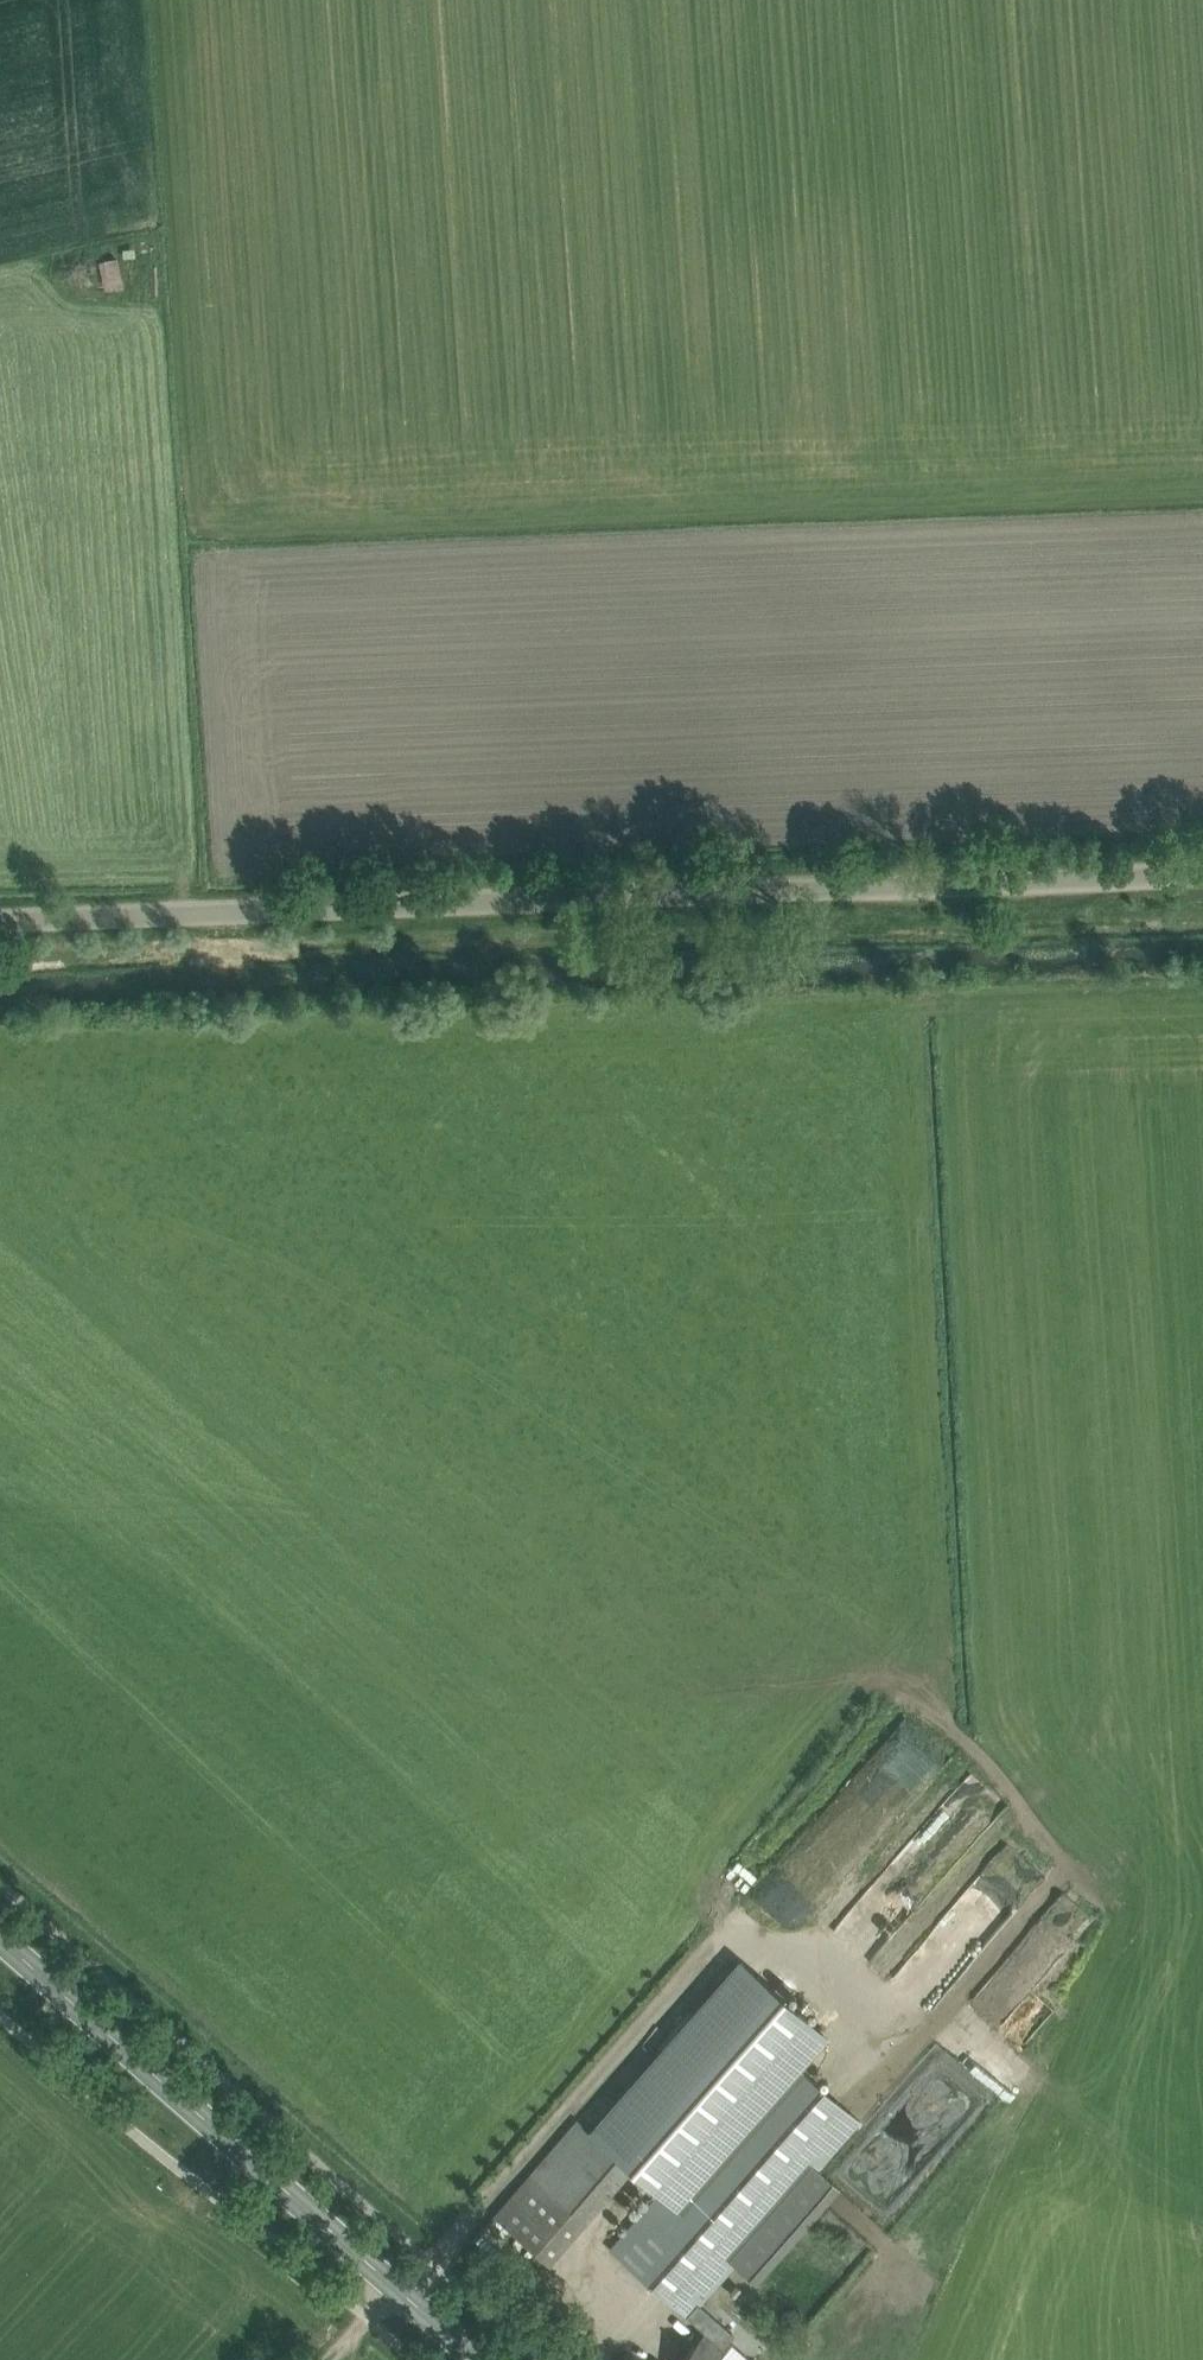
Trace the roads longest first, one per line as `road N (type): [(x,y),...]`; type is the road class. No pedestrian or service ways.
road 1 (unclassified): [(0,913),(1202,864)]
road 2 (secondary): [(475,2359),(0,1945)]

